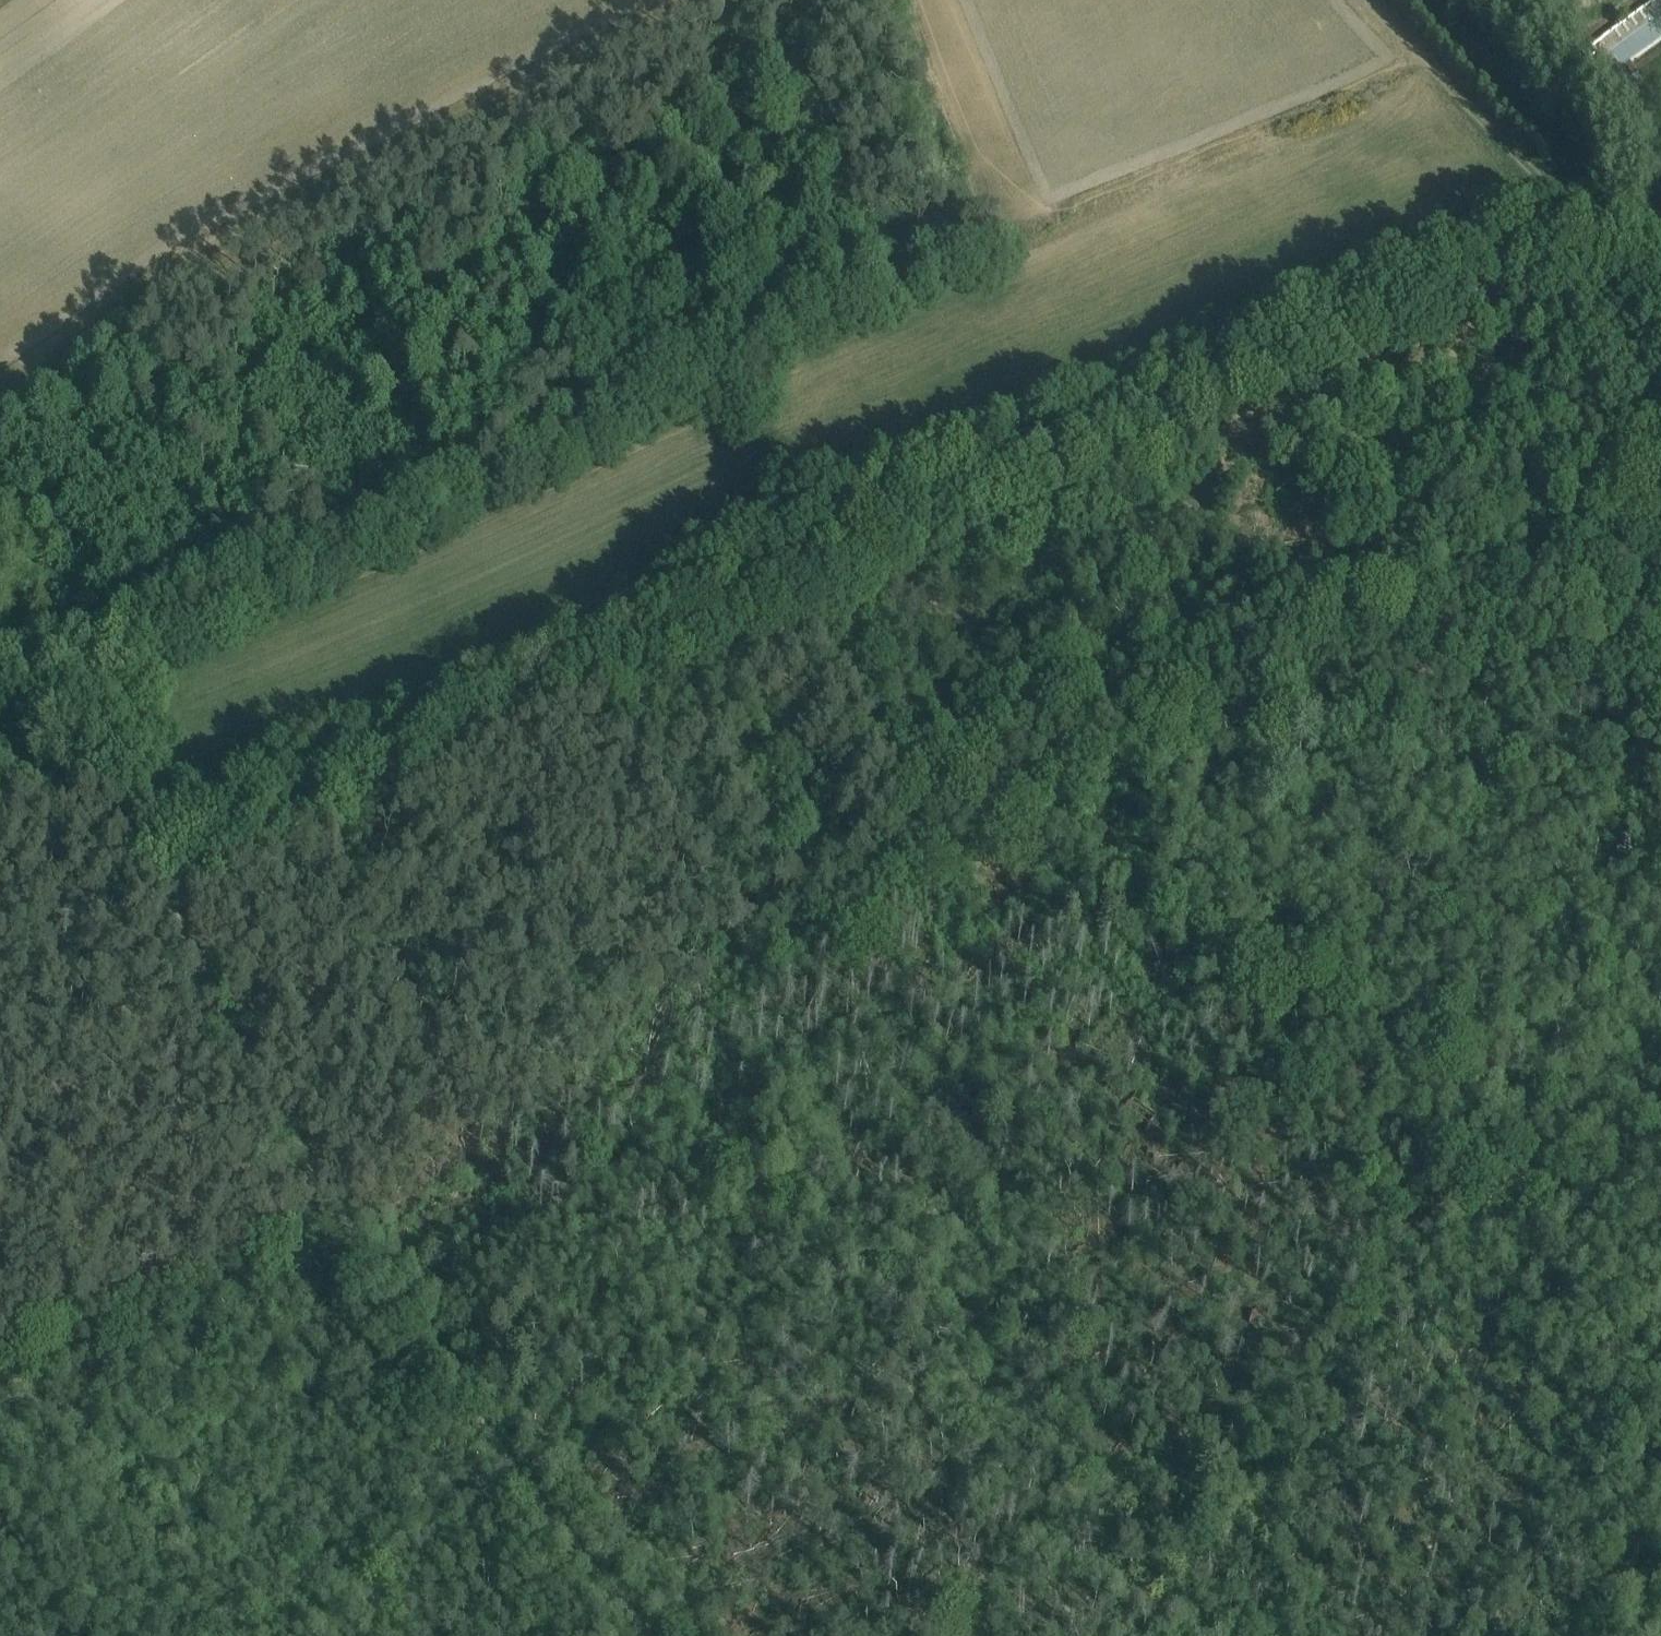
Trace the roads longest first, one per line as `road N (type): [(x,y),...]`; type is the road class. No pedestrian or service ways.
road 1 (track): [(1401,0),(1605,240)]

